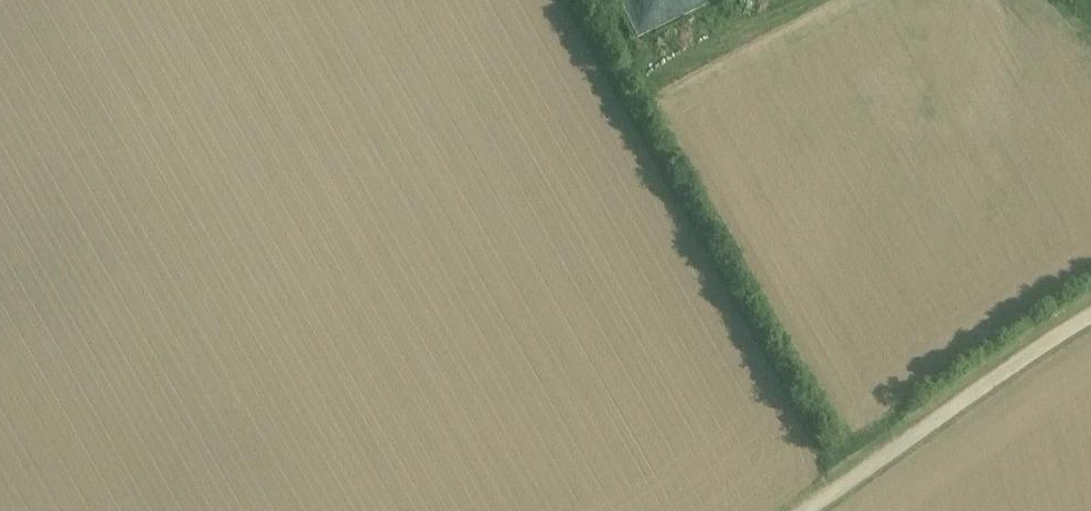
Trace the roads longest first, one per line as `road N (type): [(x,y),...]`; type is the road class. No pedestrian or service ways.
road 1 (unclassified): [(811,510),(1090,320)]

